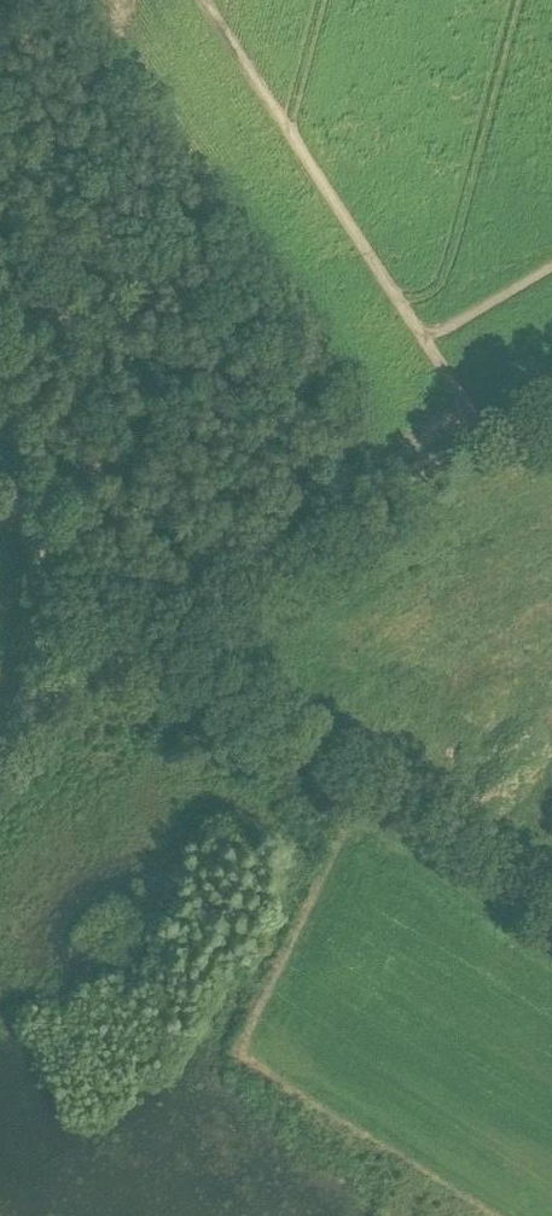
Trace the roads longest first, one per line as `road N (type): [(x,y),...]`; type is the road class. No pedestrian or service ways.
road 1 (track): [(120,634),(192,606),(551,388)]
road 2 (unclassified): [(551,909),(153,663)]
road 3 (unclassified): [(11,725),(38,674),(47,526)]
road 4 (unclassified): [(153,663),(120,634),(47,526)]
road 5 (unclassified): [(11,725),(88,669),(153,663)]

